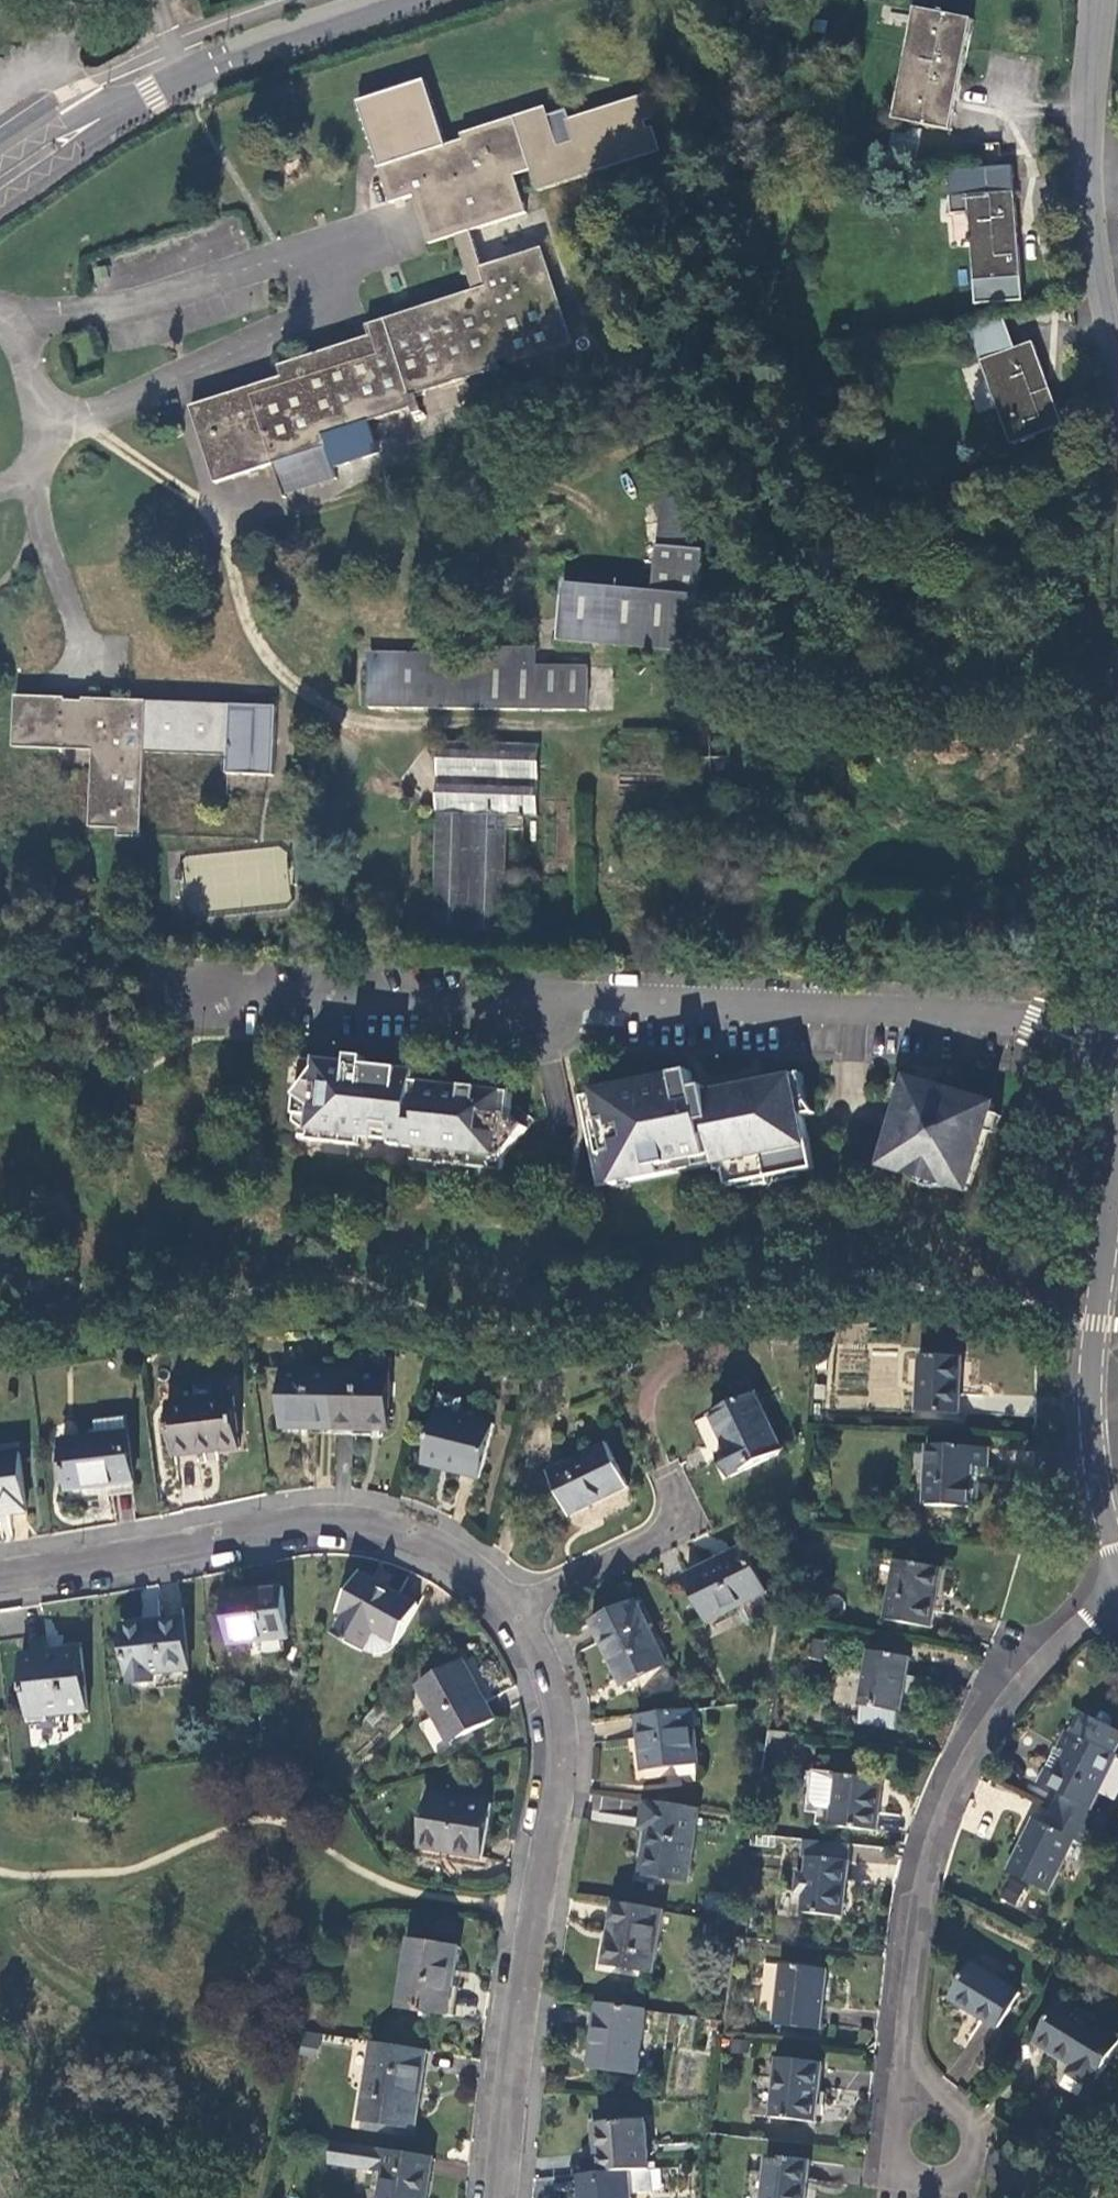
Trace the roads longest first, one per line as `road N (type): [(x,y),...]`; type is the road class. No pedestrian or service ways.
road 1 (residential): [(1117,1058),(1027,1021),(626,997),(538,1008),(178,985)]
road 2 (residential): [(499,2197),(532,1906),(564,1734),(523,1601)]
road 3 (residential): [(915,2113),(918,1936),(942,1823),(987,1734),(1056,1649),(1117,1591)]
road 4 (residential): [(523,1601),(460,1561),(392,1532),(329,1524),(128,1562),(0,1575)]
road 5 (residential): [(1117,1523),(1100,1451),(1102,1321),(1117,1171)]
road 6 (secondary): [(385,0),(254,44),(141,97)]
road 7 (residential): [(523,1601),(685,1521),(667,1477)]
road 8 (residential): [(915,2113),(902,2130),(902,2159),(916,2176),(946,2180),(970,2159),(970,2130),(951,2110),(934,2107)]
road 9 (residential): [(1117,380),(1088,179)]
road 10 (residential): [(1088,179),(1099,0)]
road 11 (secondary): [(0,199),(141,97)]
road 12 (secondary): [(141,97),(88,111),(0,165)]

